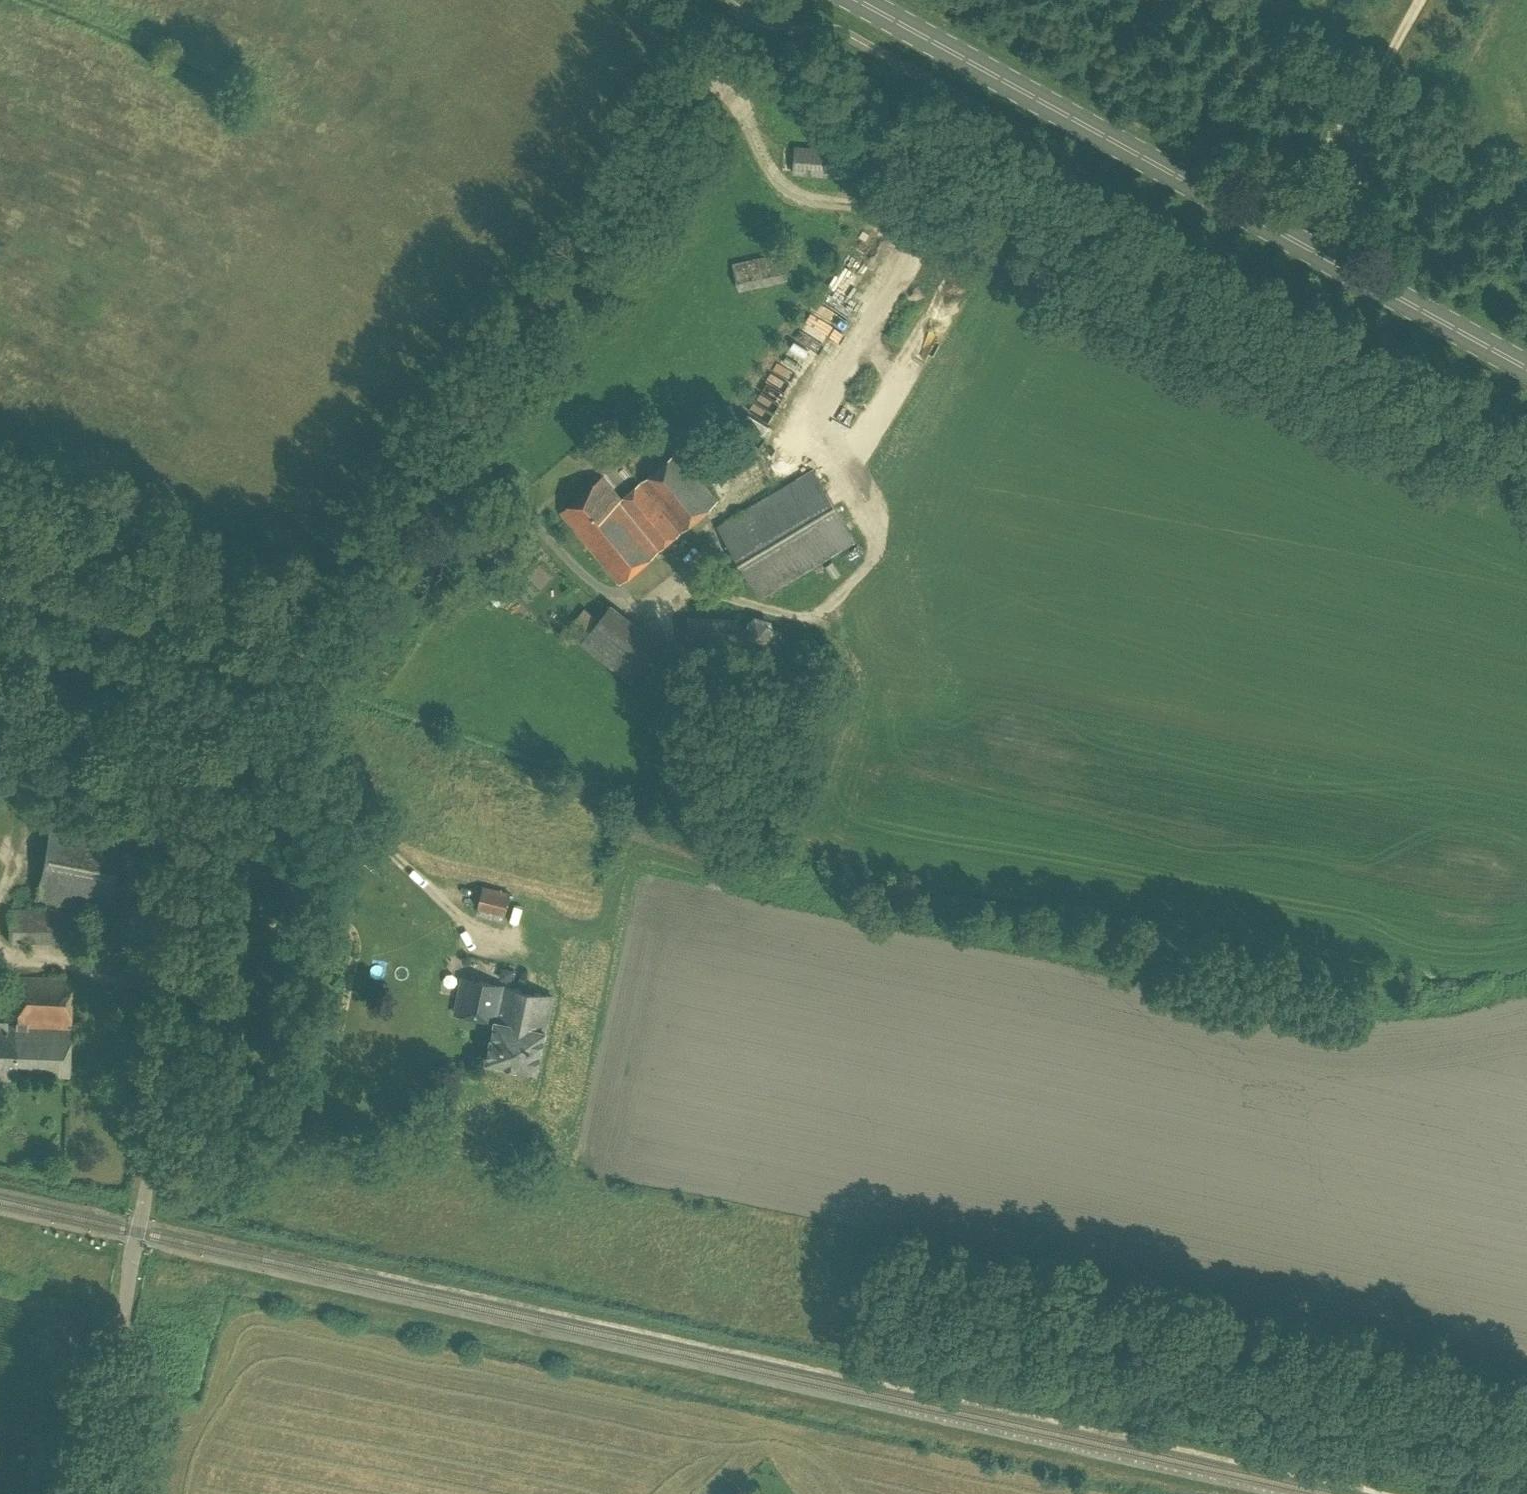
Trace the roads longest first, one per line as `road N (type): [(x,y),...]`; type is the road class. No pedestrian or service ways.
road 1 (unclassified): [(94,1493),(213,802),(225,769),(757,0)]
road 2 (primary): [(1526,368),(858,0)]
road 3 (track): [(0,522),(311,636)]
road 4 (track): [(0,574),(284,676)]
road 5 (track): [(1423,0),(1358,117),(1235,209)]
road 6 (track): [(1358,117),(1361,276)]

